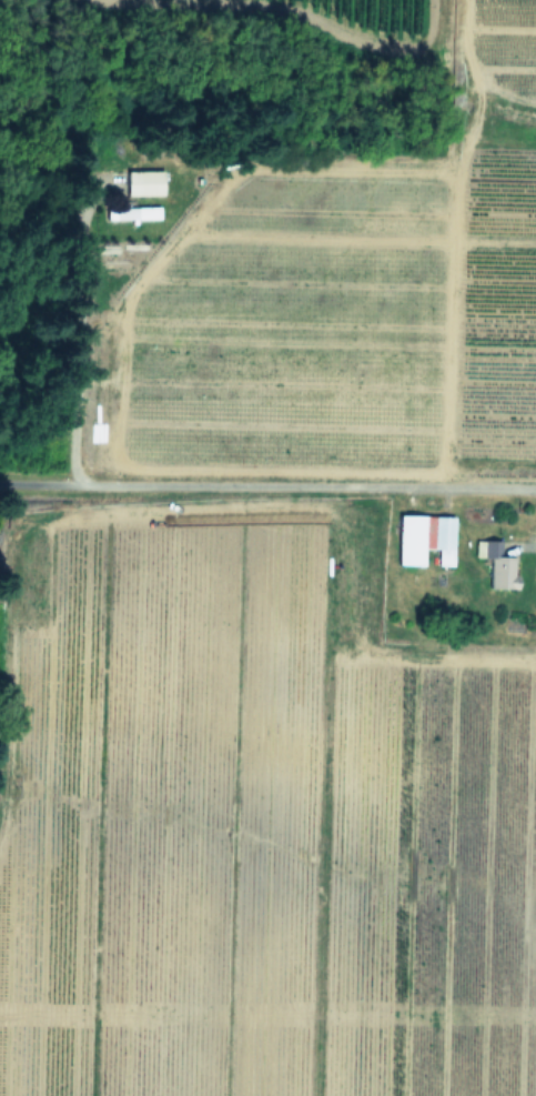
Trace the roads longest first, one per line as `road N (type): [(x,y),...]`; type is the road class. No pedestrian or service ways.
road 1 (track): [(72,485),(77,233)]

